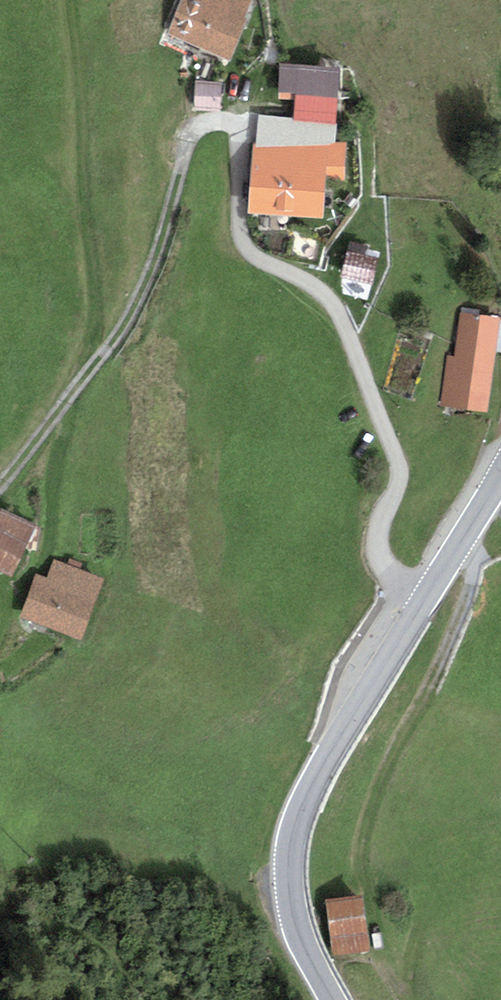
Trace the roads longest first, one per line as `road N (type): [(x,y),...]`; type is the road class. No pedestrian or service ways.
road 1 (unclassified): [(196,145),(220,122),(248,140),(242,230),(269,264),(331,302),(405,473),(388,511),(381,556),(422,609)]
road 2 (tertiary): [(422,609),(301,804),(290,887),(302,942),(336,999)]
road 3 (track): [(0,488),(146,310),(196,145)]
road 4 (tertiary): [(500,479),(422,609)]

